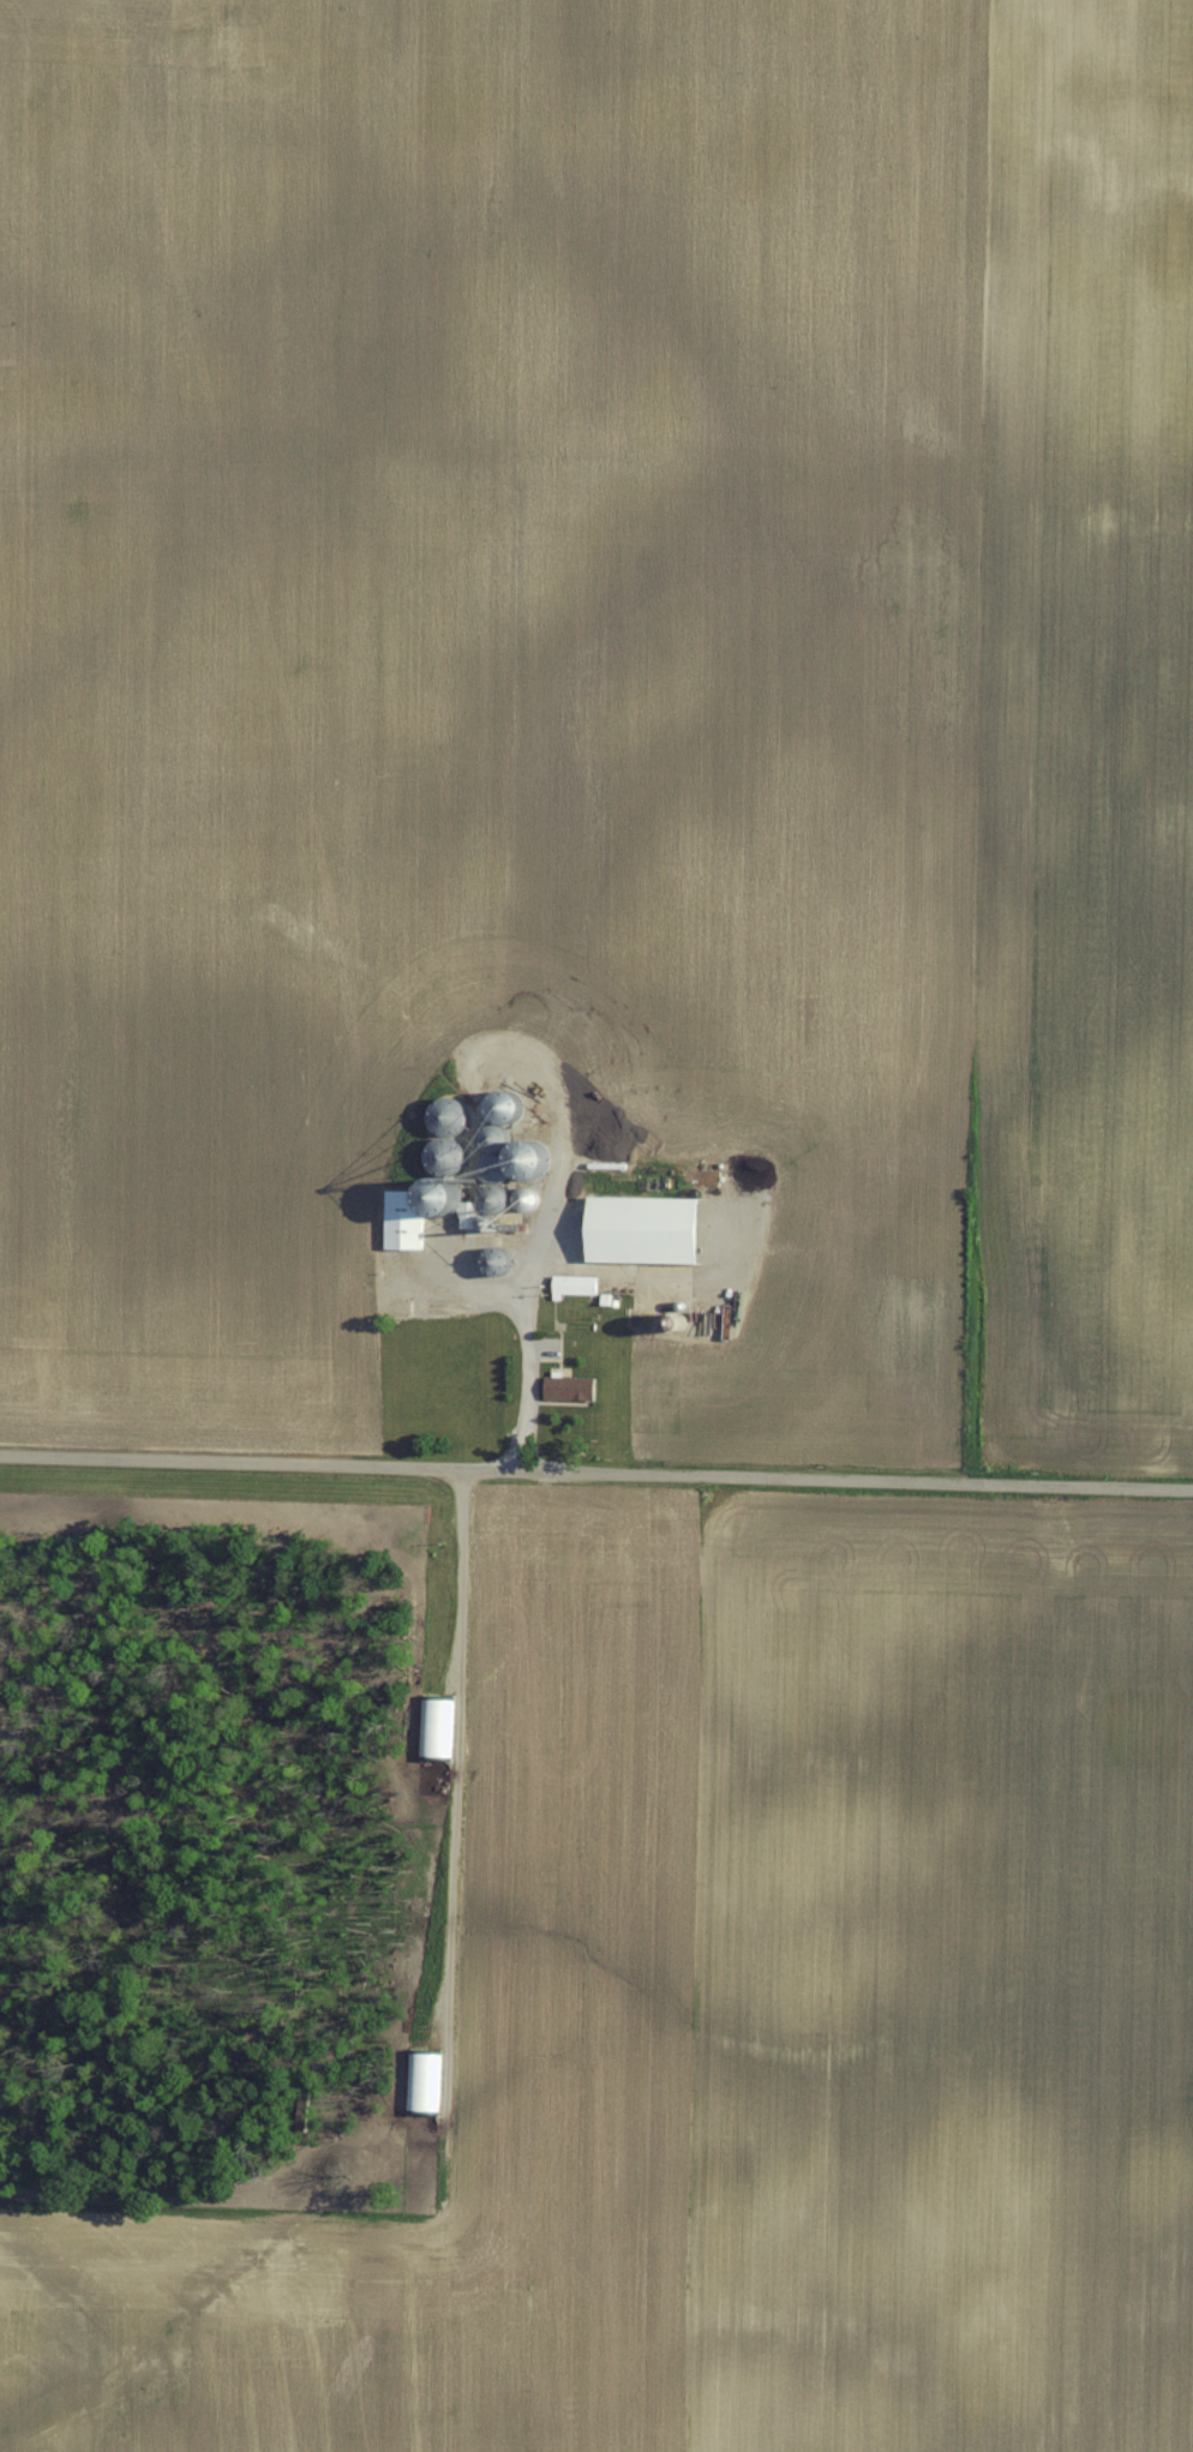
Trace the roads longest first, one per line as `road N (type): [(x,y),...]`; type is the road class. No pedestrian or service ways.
road 1 (residential): [(1192,1487),(0,1455)]

